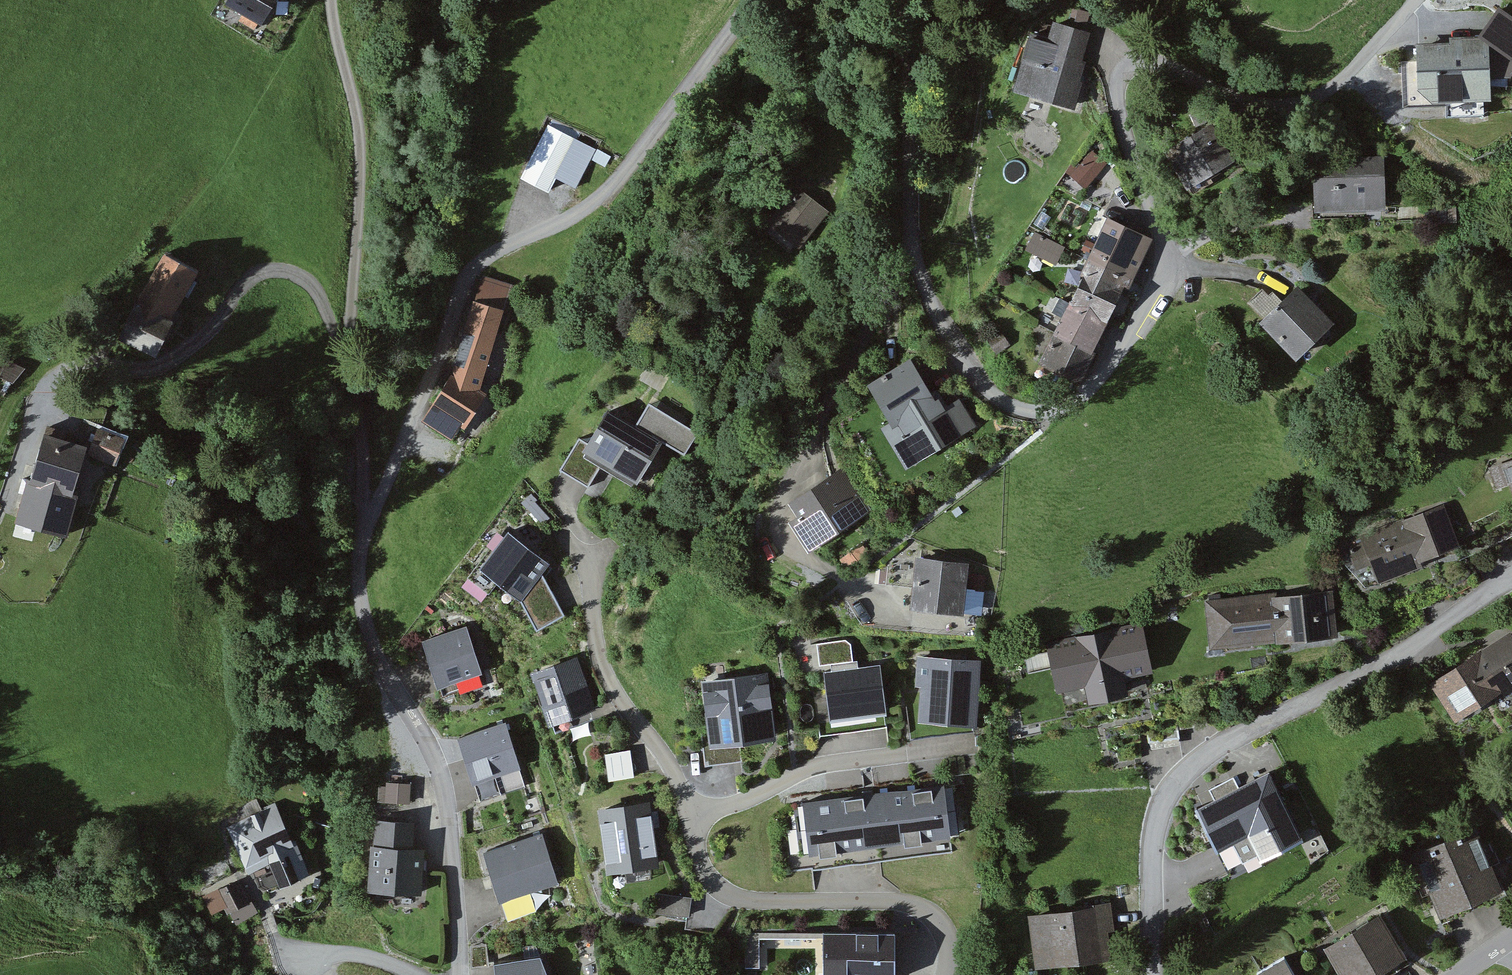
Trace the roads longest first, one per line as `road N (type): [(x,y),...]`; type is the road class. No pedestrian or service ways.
road 1 (residential): [(1416,0),(1337,84),(1294,106),(1244,105),(1141,60),(1127,66),(1116,104),(1171,255),(1169,270),(1107,369),(1063,409),(1003,402),(967,368),(911,250)]
road 2 (residential): [(754,0),(611,187),(470,274),(364,531)]
road 3 (residential): [(1511,580),(1397,655),(1218,746),(1182,775),(1154,835),(1152,974)]
road 4 (residential): [(364,531),(358,565),(369,630),(445,790),(461,974)]
road 5 (residential): [(848,580),(800,555),(778,521),(833,395),(911,250)]
road 6 (unclassified): [(53,375),(170,362),(253,276),(280,271),(303,278),(325,304),(351,358)]
road 7 (residential): [(693,814),(702,863),(723,894),(903,903),(944,925),(948,974)]
road 8 (unclassified): [(351,358),(360,132),(333,0)]
road 9 (residential): [(693,814),(602,662),(592,564)]
road 10 (residential): [(911,250),(905,0)]
road 11 (residential): [(906,754),(820,765),(693,814)]
road 12 (unclassified): [(364,531),(351,358)]

